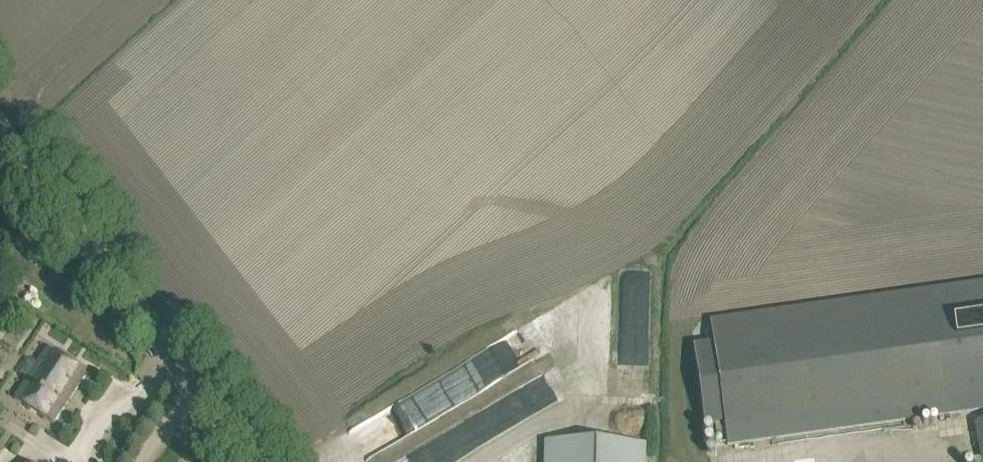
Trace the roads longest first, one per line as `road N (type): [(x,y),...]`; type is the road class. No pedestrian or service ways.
road 1 (unclassified): [(250,461),(0,133)]

